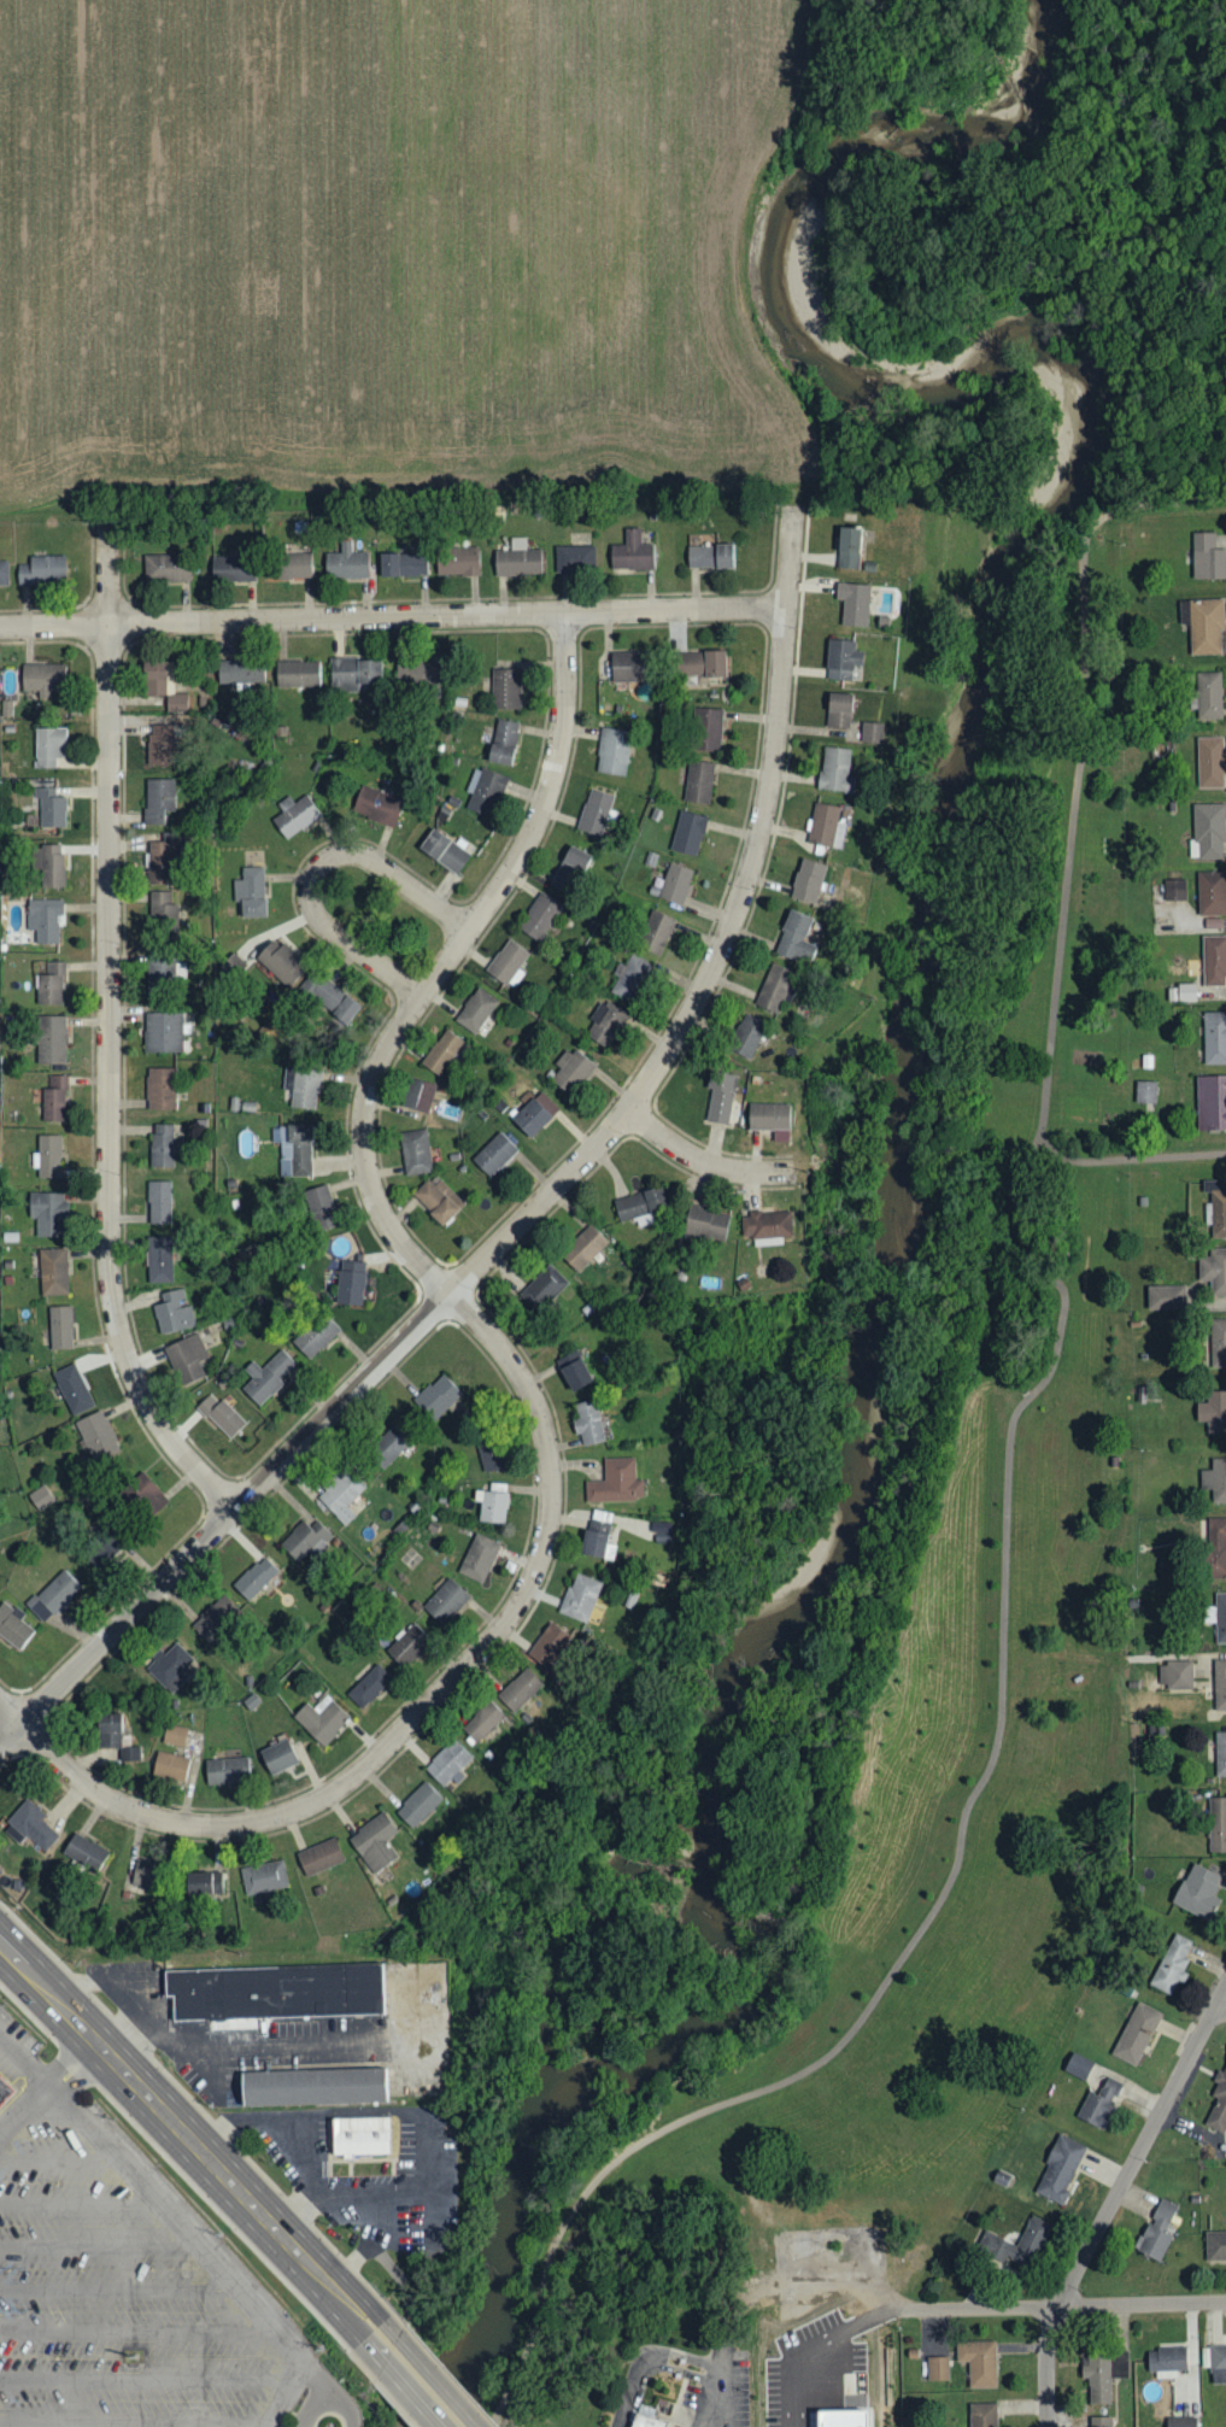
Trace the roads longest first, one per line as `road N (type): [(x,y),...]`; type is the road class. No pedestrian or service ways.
road 1 (residential): [(23,1724),(72,1774),(123,1806),(212,1825),(265,1821),(319,1800),(362,1771),(508,1626),(532,1584),(549,1528),(545,1434),(527,1385),(499,1346),(392,1231),(368,1177),(360,1125),(374,1067),(526,844),(553,772),(564,707),(564,611)]
road 2 (residential): [(0,1747),(593,1150),(686,1019),(729,927),(761,826),(794,504)]
road 3 (residential): [(236,1509),(170,1441),(137,1387),(108,1268),(107,502)]
road 4 (residential): [(788,606),(0,625)]
road 5 (residential): [(1050,2426),(1048,2346),(1057,2308),(1225,1989)]
road 6 (primary): [(270,2227),(0,1949)]
road 7 (residential): [(420,993),(317,918),(310,895),(317,868),(339,854),(363,856),(469,930)]
road 8 (residential): [(869,2312),(1225,2303)]
road 9 (residential): [(627,1110),(686,1154),(726,1169),(794,1173)]
road 10 (primary): [(270,2227),(287,2265),(363,2343)]
road 11 (primary): [(380,2320),(317,2255),(270,2227)]
road 12 (primary): [(475,2426),(380,2320)]

